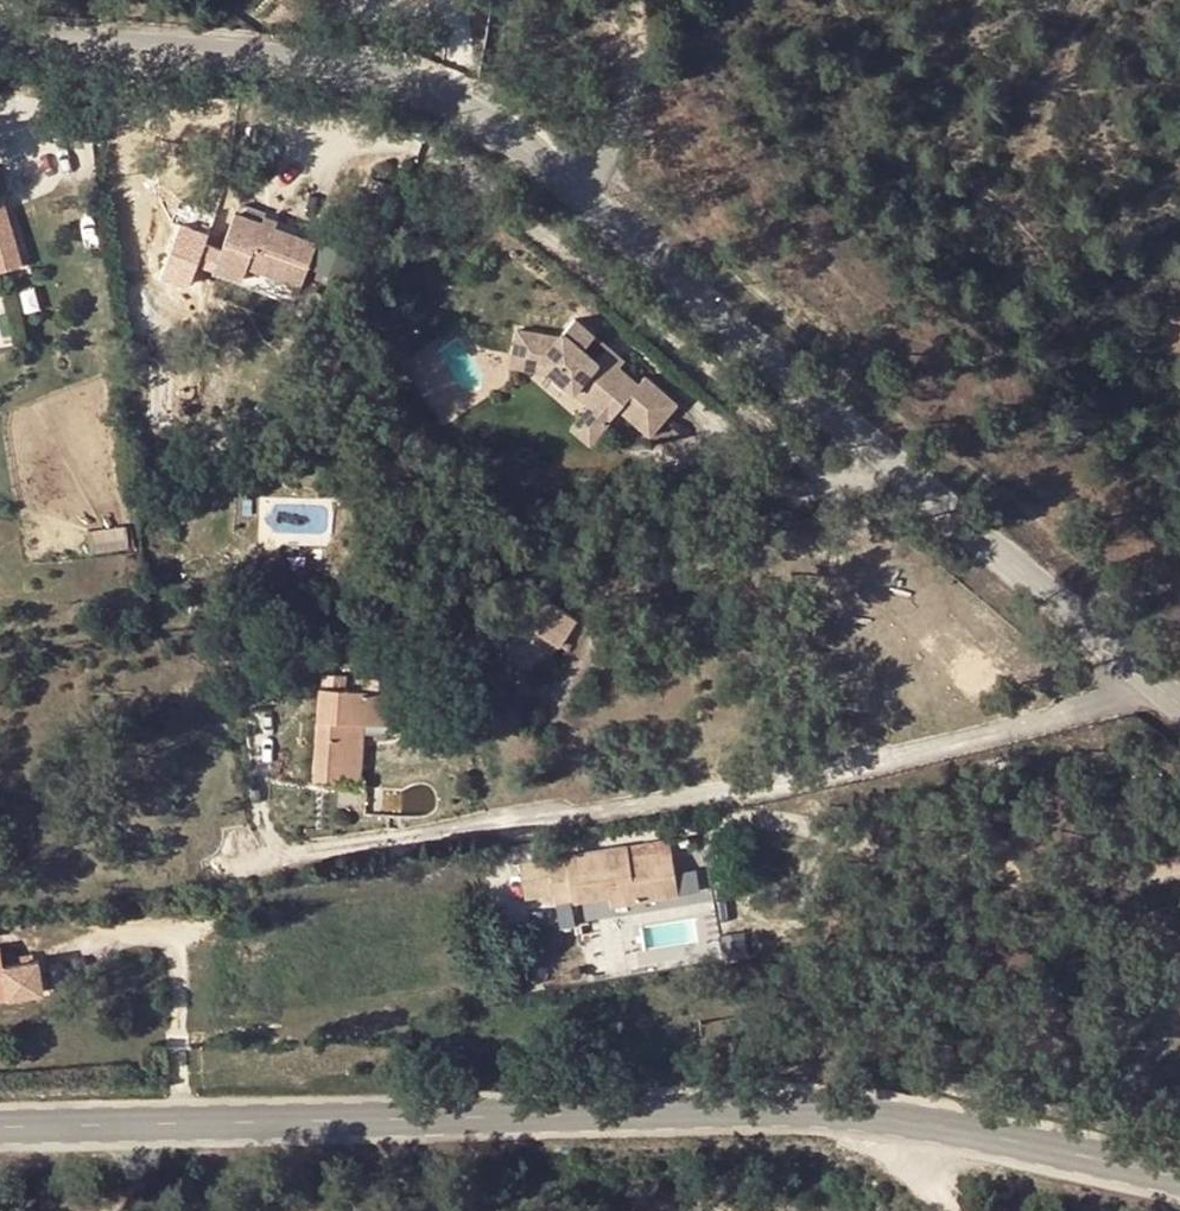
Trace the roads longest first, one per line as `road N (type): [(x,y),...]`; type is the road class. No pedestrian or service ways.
road 1 (tertiary): [(1179,709),(549,184),(426,97),(285,60),(0,35)]
road 2 (secondary): [(1179,1176),(994,1141),(743,1110),(0,1127)]
road 3 (track): [(575,206),(611,110),(630,0)]
road 4 (track): [(978,1210),(837,1122)]

